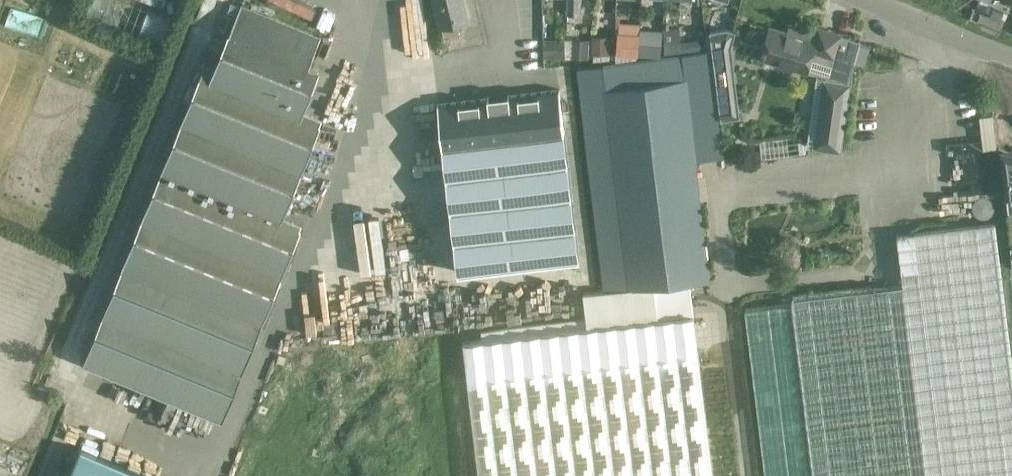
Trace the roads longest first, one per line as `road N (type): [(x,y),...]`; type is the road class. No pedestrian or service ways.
road 1 (unclassified): [(1011,52),(870,0)]

